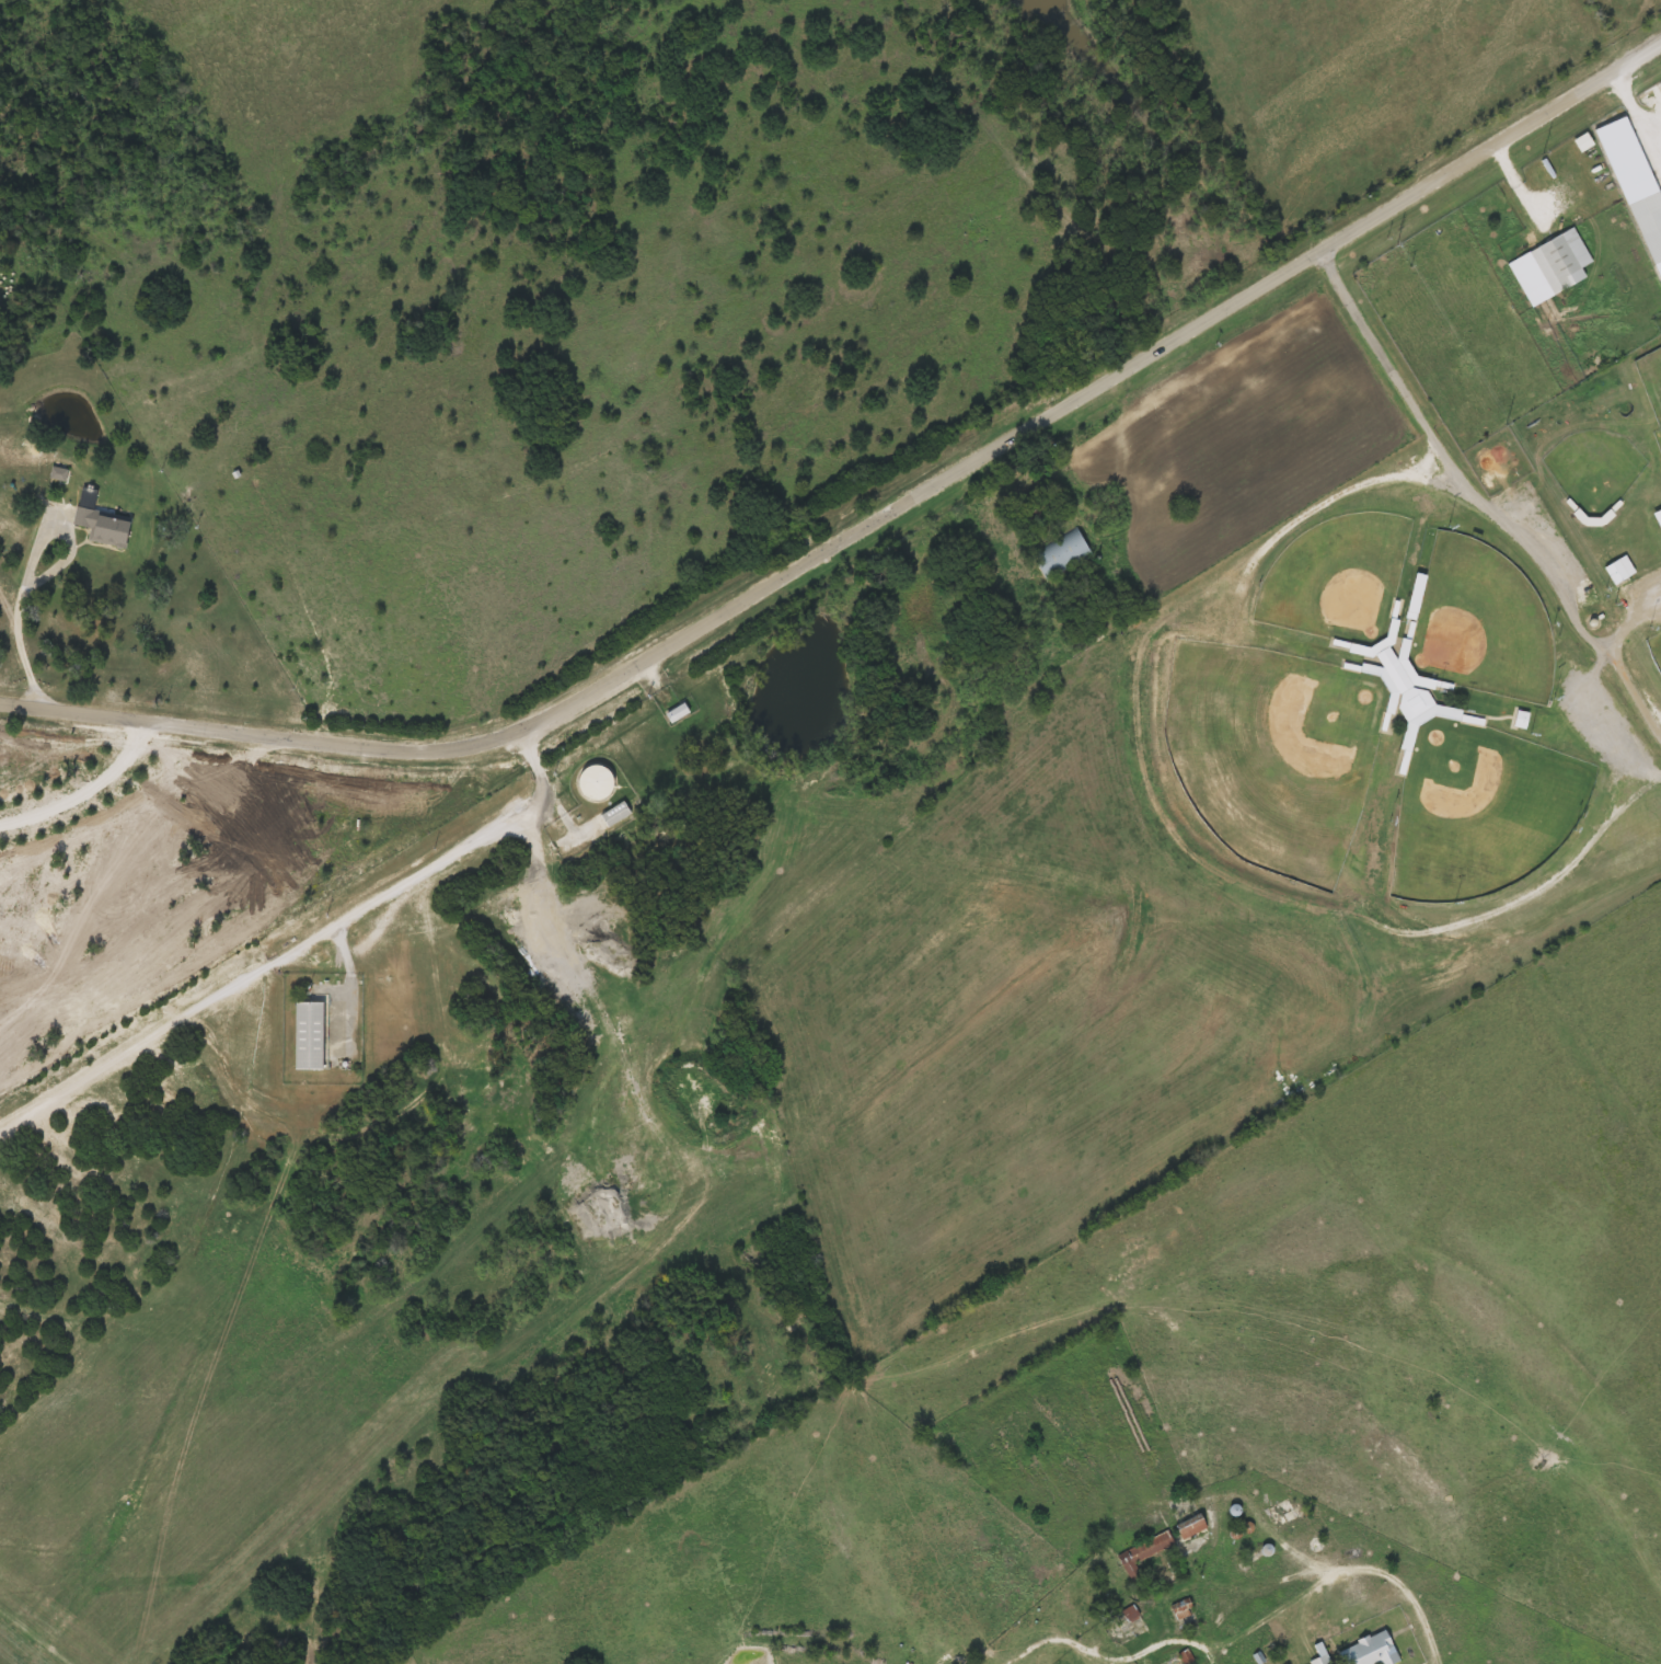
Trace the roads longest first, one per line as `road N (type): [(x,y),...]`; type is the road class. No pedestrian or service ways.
road 1 (residential): [(1660,42),(733,608),(509,735),(408,749),(0,704)]

